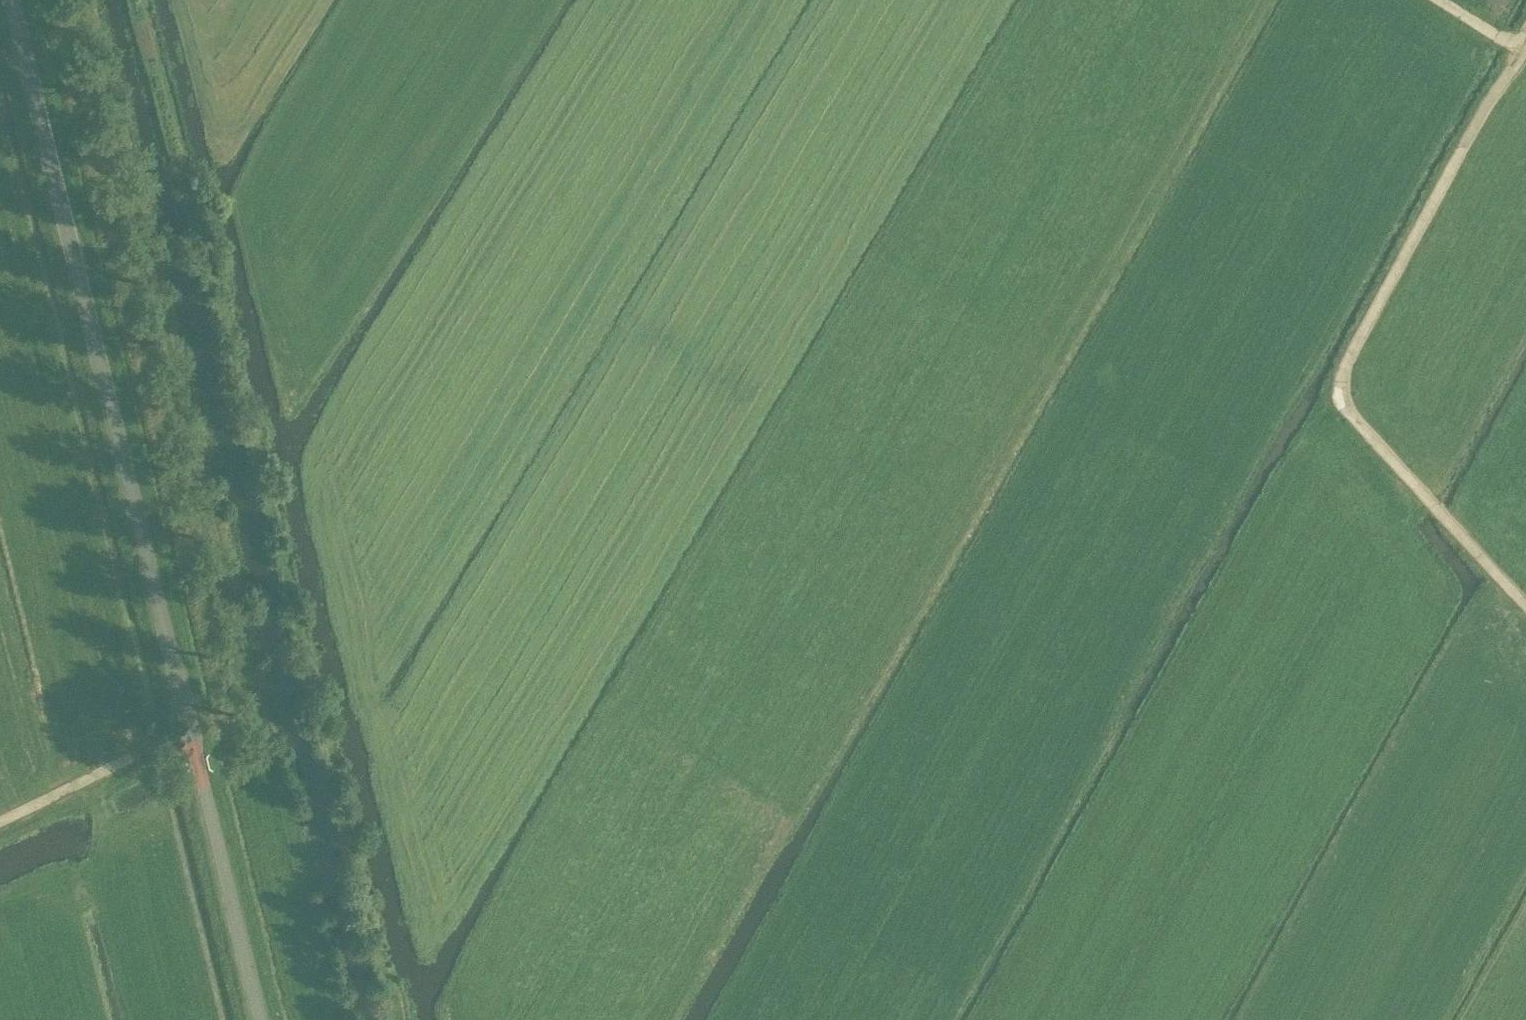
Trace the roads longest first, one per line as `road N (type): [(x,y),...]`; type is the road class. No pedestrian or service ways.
road 1 (unclassified): [(261,1019),(10,0)]
road 2 (track): [(1525,615),(1346,372),(1525,36)]
road 3 (track): [(0,822),(189,731)]

